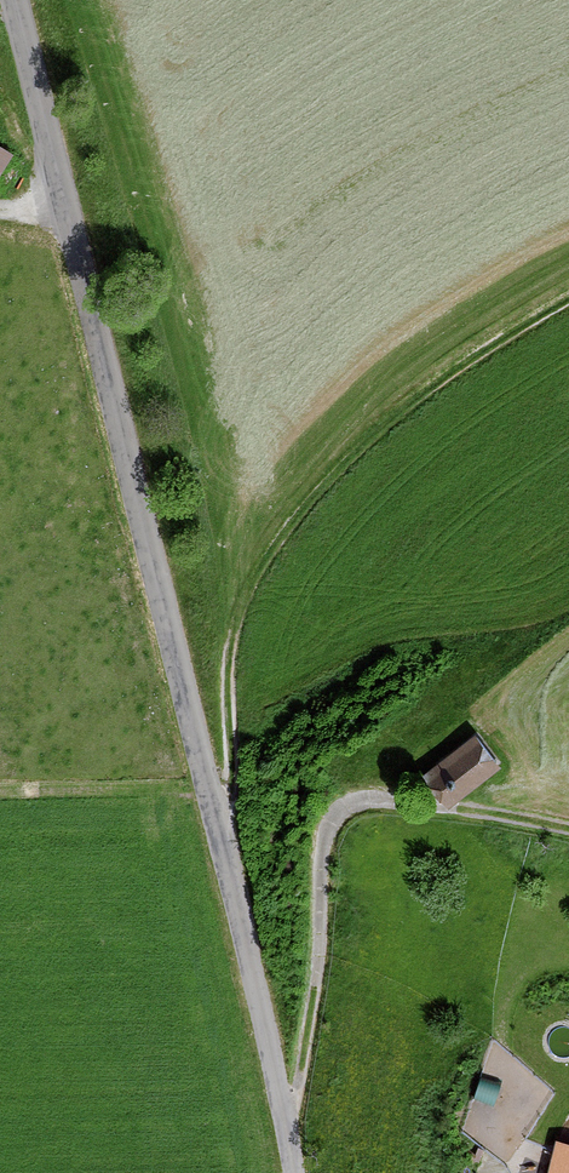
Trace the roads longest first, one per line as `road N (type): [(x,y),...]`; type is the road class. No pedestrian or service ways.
road 1 (unclassified): [(293,1172),(141,495),(13,0)]
road 2 (track): [(230,904),(228,634),(267,536),(383,417),(568,294)]
road 3 (track): [(284,1125),(304,1055),(321,934),(318,868),(339,818),(360,804),(568,830)]

